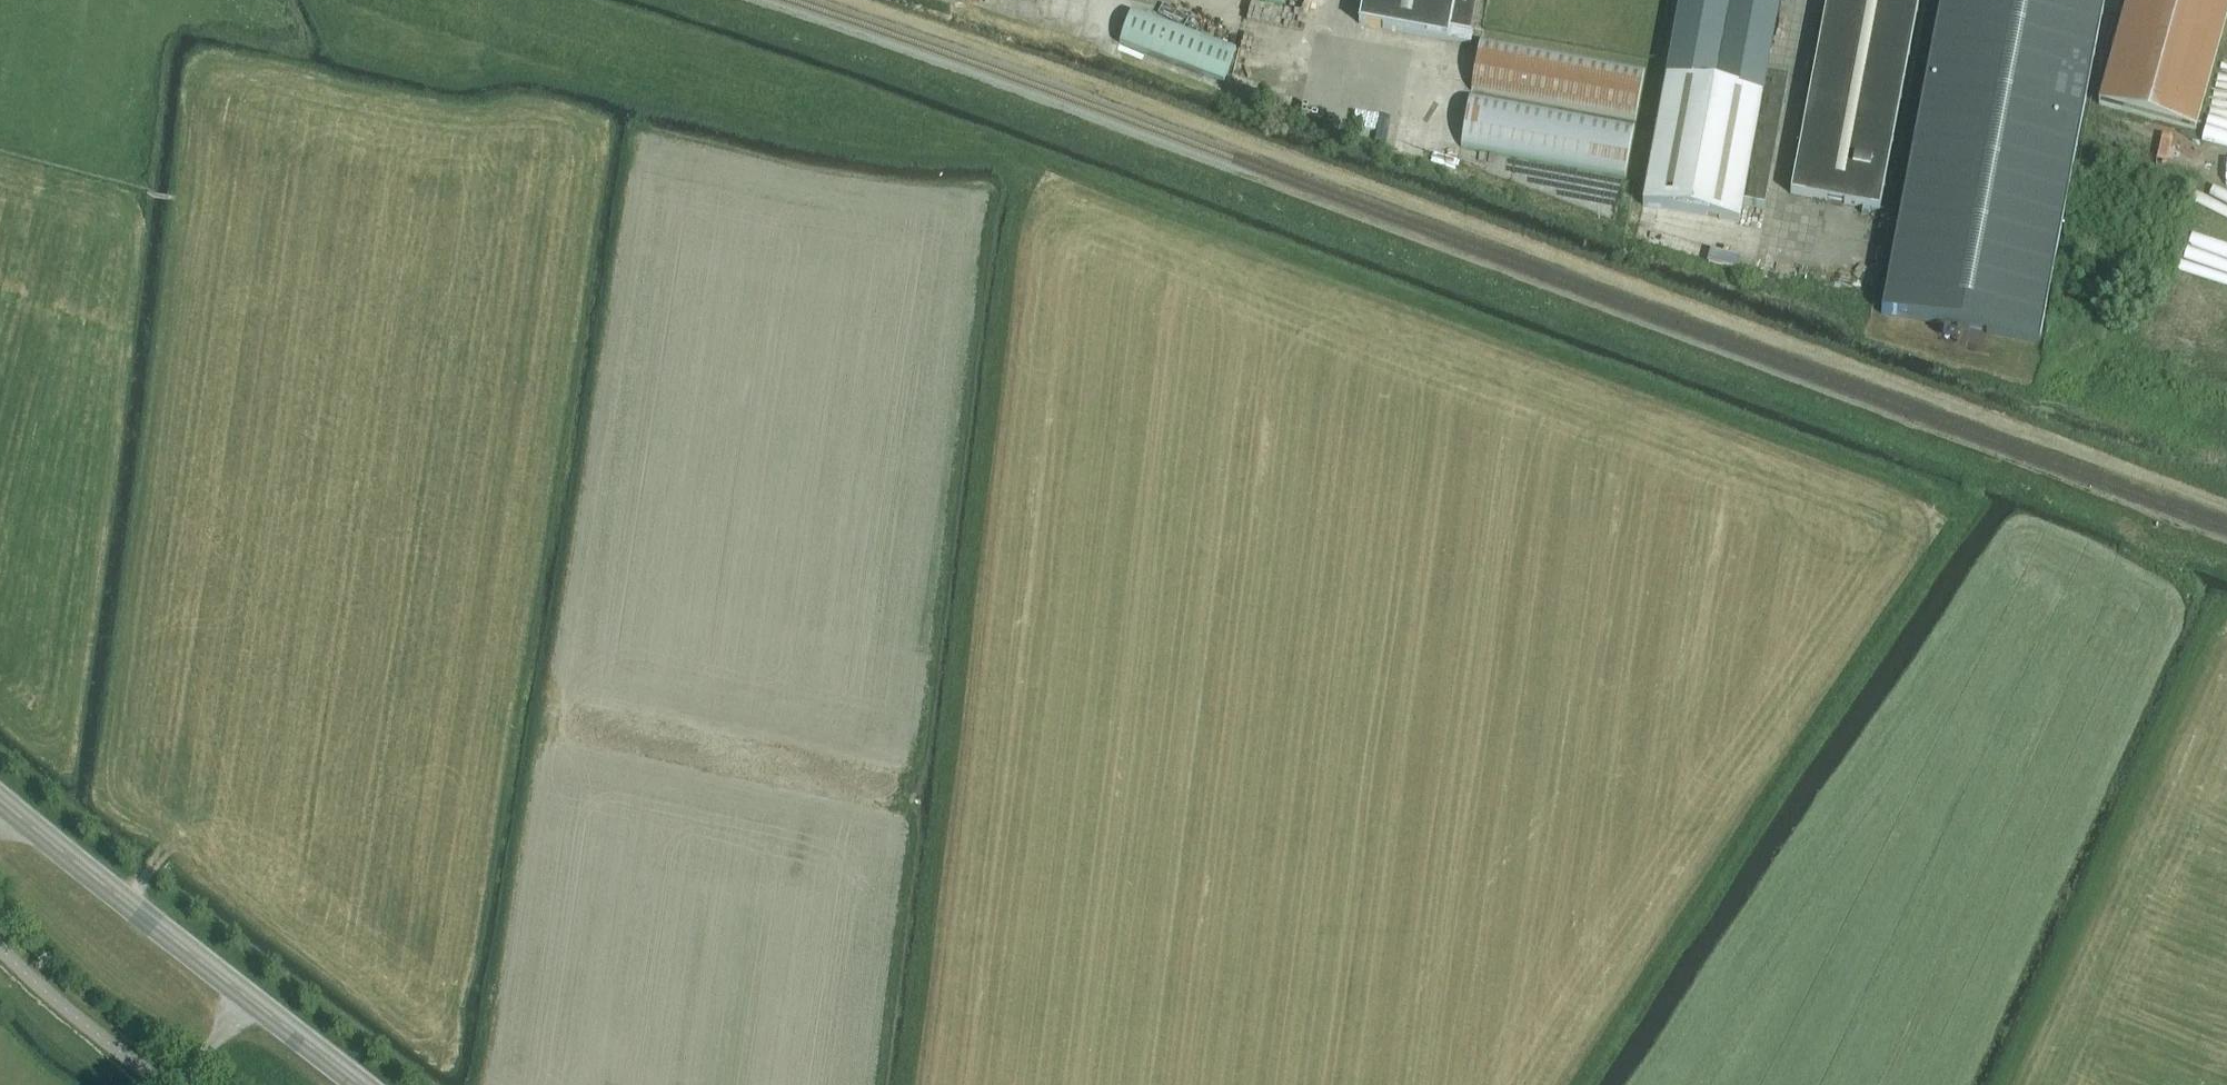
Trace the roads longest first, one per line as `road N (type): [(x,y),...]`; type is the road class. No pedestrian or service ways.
road 1 (tertiary): [(363,1084),(0,799)]

